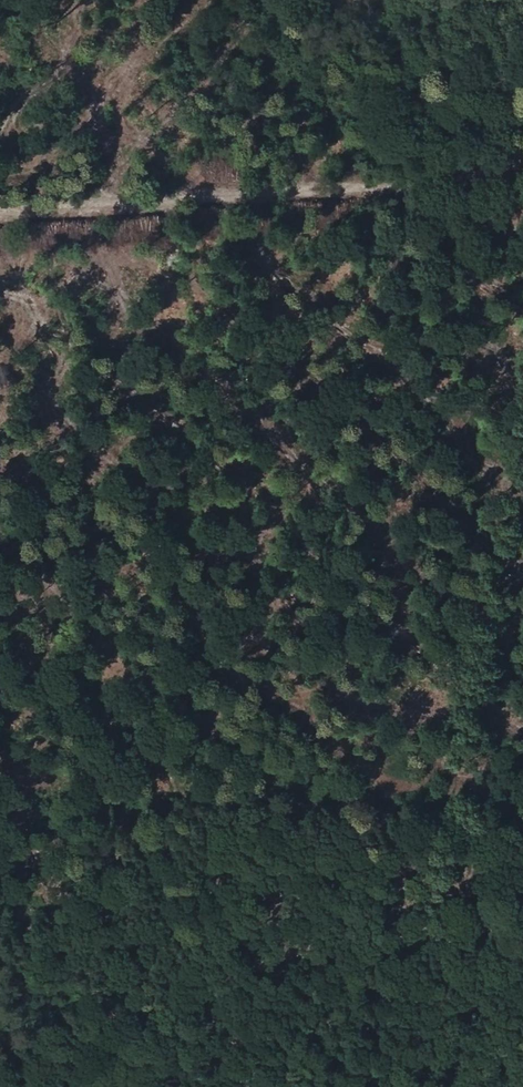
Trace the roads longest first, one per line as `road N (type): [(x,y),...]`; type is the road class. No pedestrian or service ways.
road 1 (track): [(0,208),(430,186),(522,153)]

